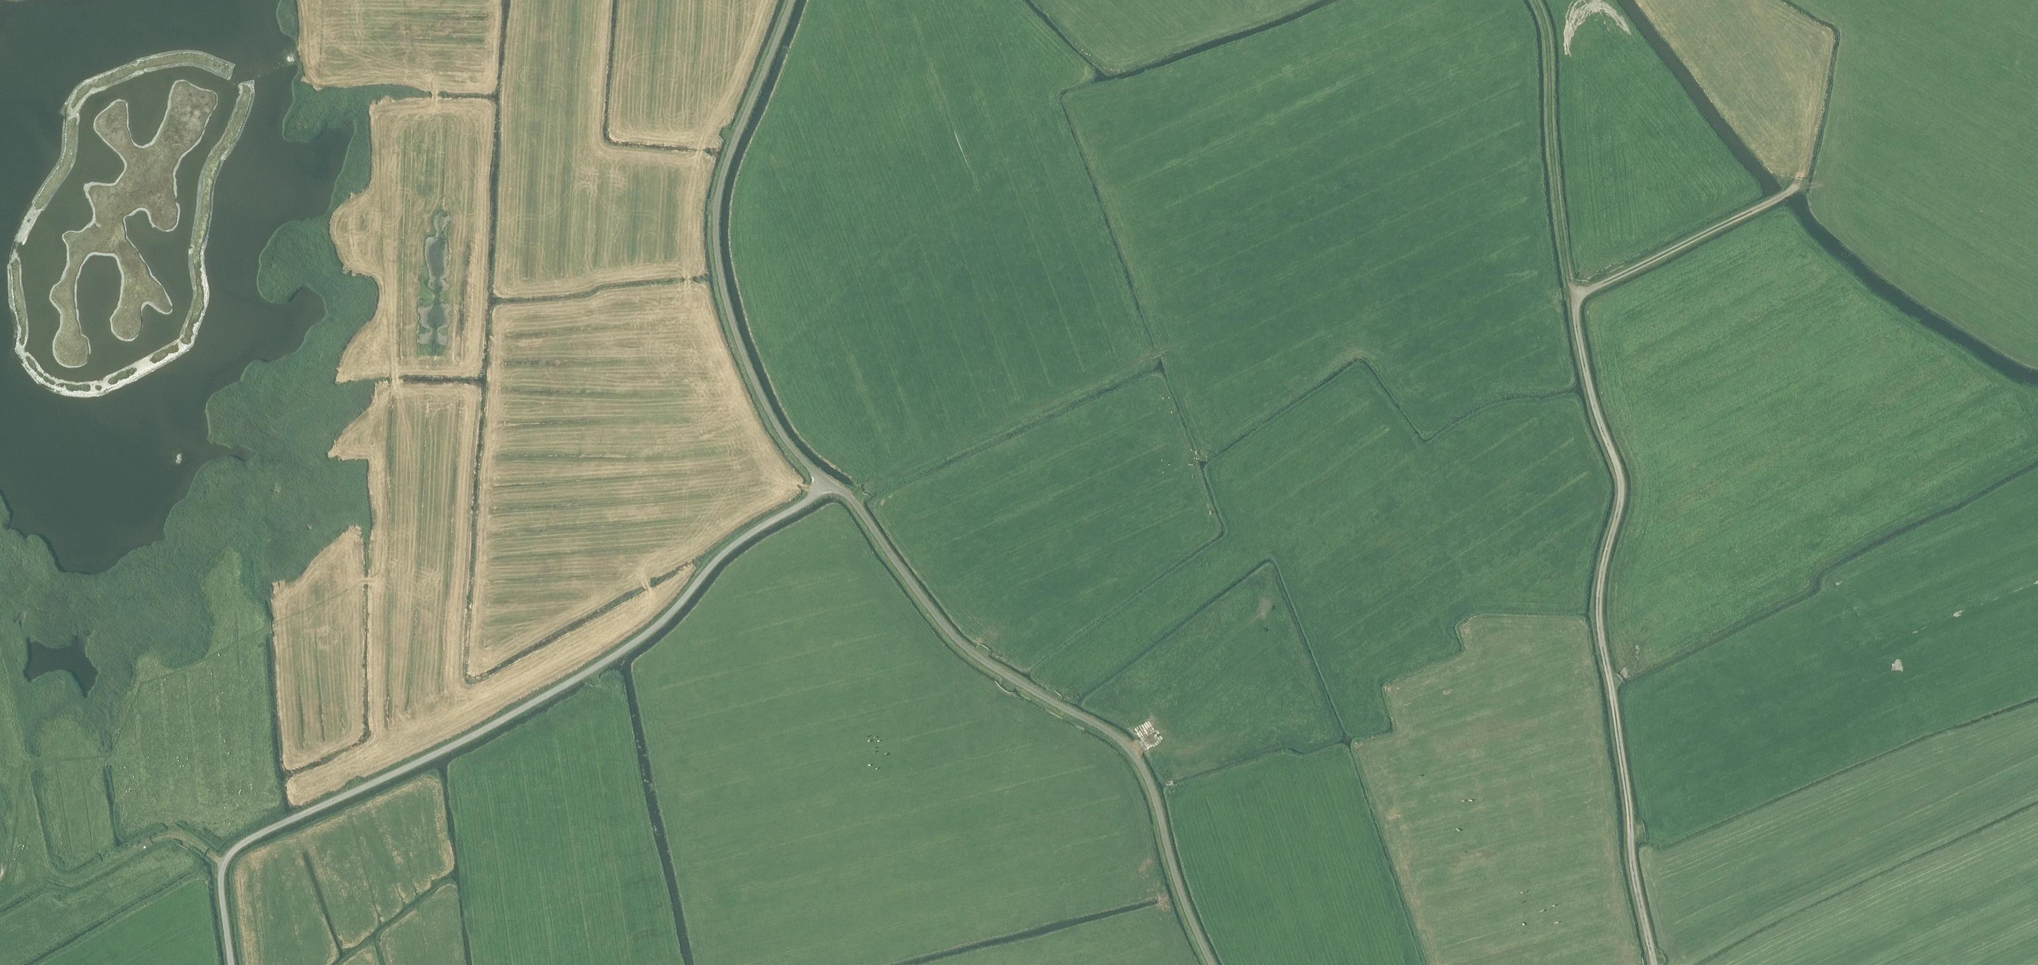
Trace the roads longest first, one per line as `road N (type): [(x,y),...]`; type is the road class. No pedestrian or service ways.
road 1 (track): [(1657,964),(1600,637),(1598,601),(1623,488),(1591,395),(1578,307),(1582,295),(1801,187)]
road 2 (unclassified): [(230,964),(221,871),(244,842),(480,734),(597,666),(669,618),(721,555),(829,487)]
road 3 (unclassified): [(1213,964),(1153,787),(1133,756),(1108,731),(974,657),(855,505),(829,487)]
road 4 (unclassified): [(829,487),(786,440),(755,386),(716,242),(724,172),(791,0)]
road 5 (track): [(1227,339),(1174,348),(876,478),(855,505)]
road 6 (track): [(1538,0),(1548,35),(1559,203),(1580,301)]
road 7 (track): [(1081,564),(1024,605),(978,659)]

